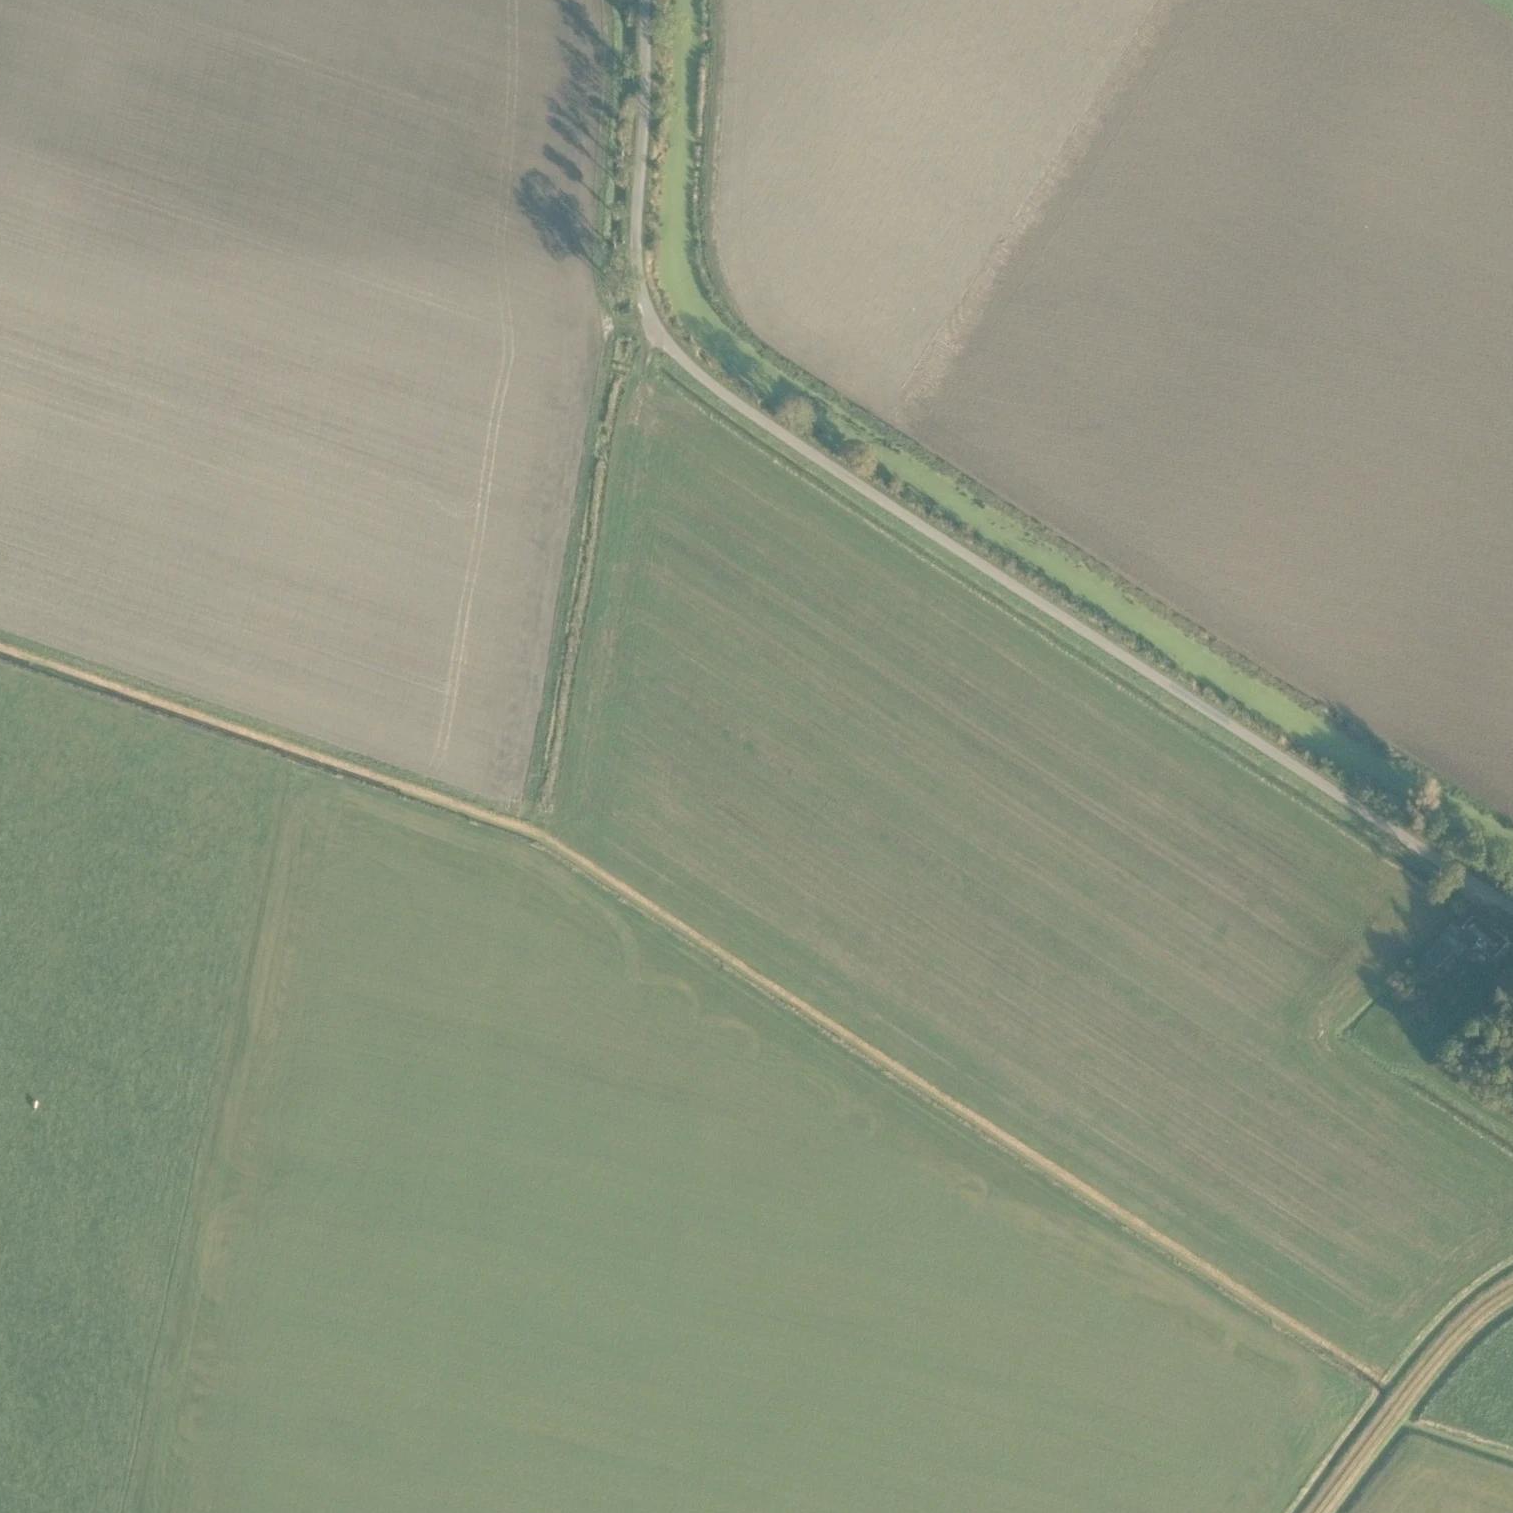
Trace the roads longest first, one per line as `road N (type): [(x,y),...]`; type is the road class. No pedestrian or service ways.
road 1 (unclassified): [(1512,907),(766,424),(671,347),(639,281),(644,0)]

